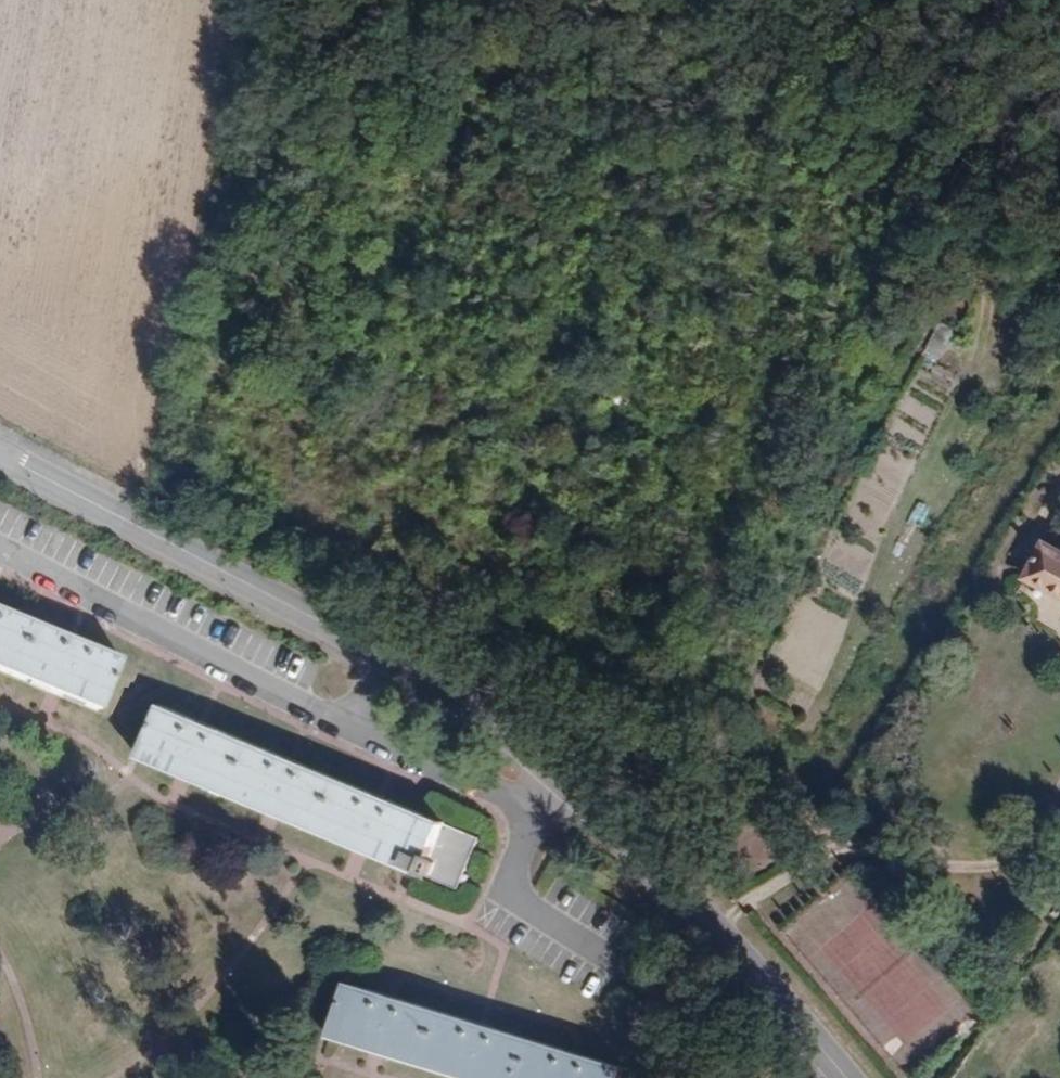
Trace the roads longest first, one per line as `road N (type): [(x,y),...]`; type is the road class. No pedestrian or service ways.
road 1 (tertiary): [(851,1077),(732,944),(555,780),(443,694),(0,454)]
road 2 (track): [(1059,218),(1002,140),(851,0)]

